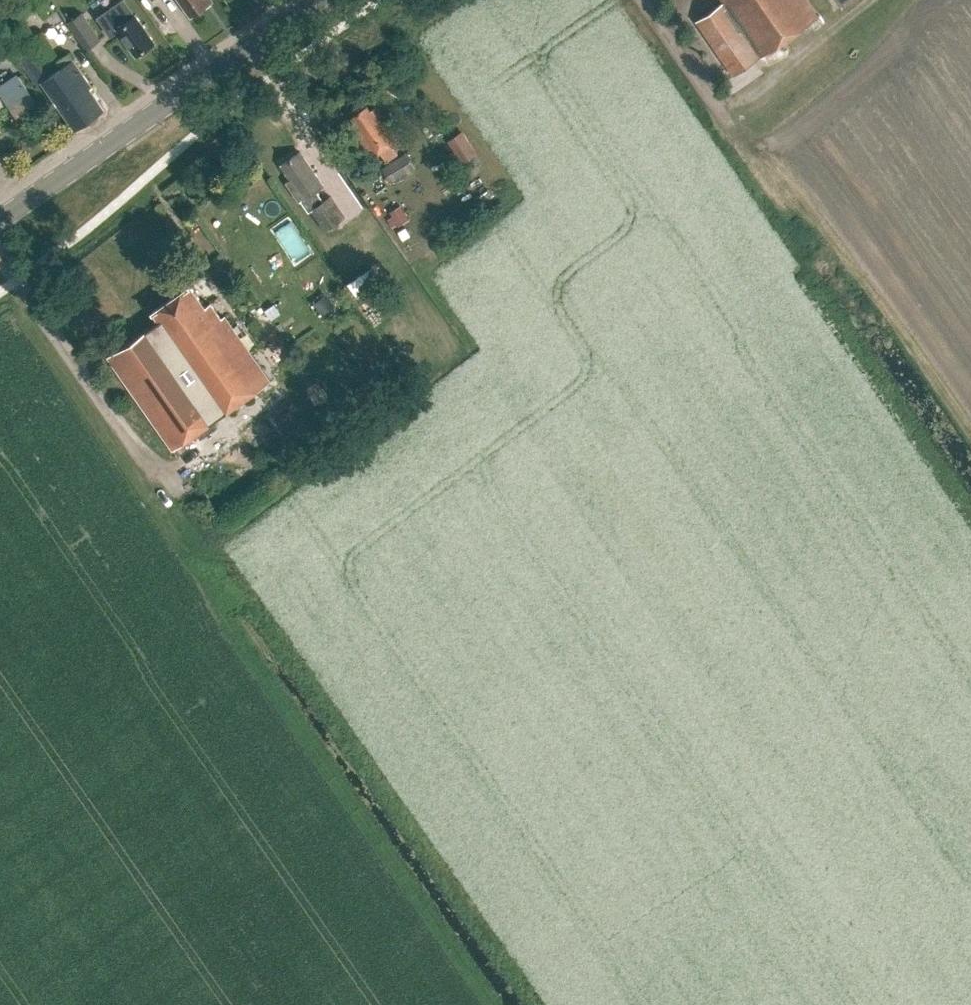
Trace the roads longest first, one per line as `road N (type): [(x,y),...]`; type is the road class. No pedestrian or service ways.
road 1 (tertiary): [(0,219),(317,0)]

